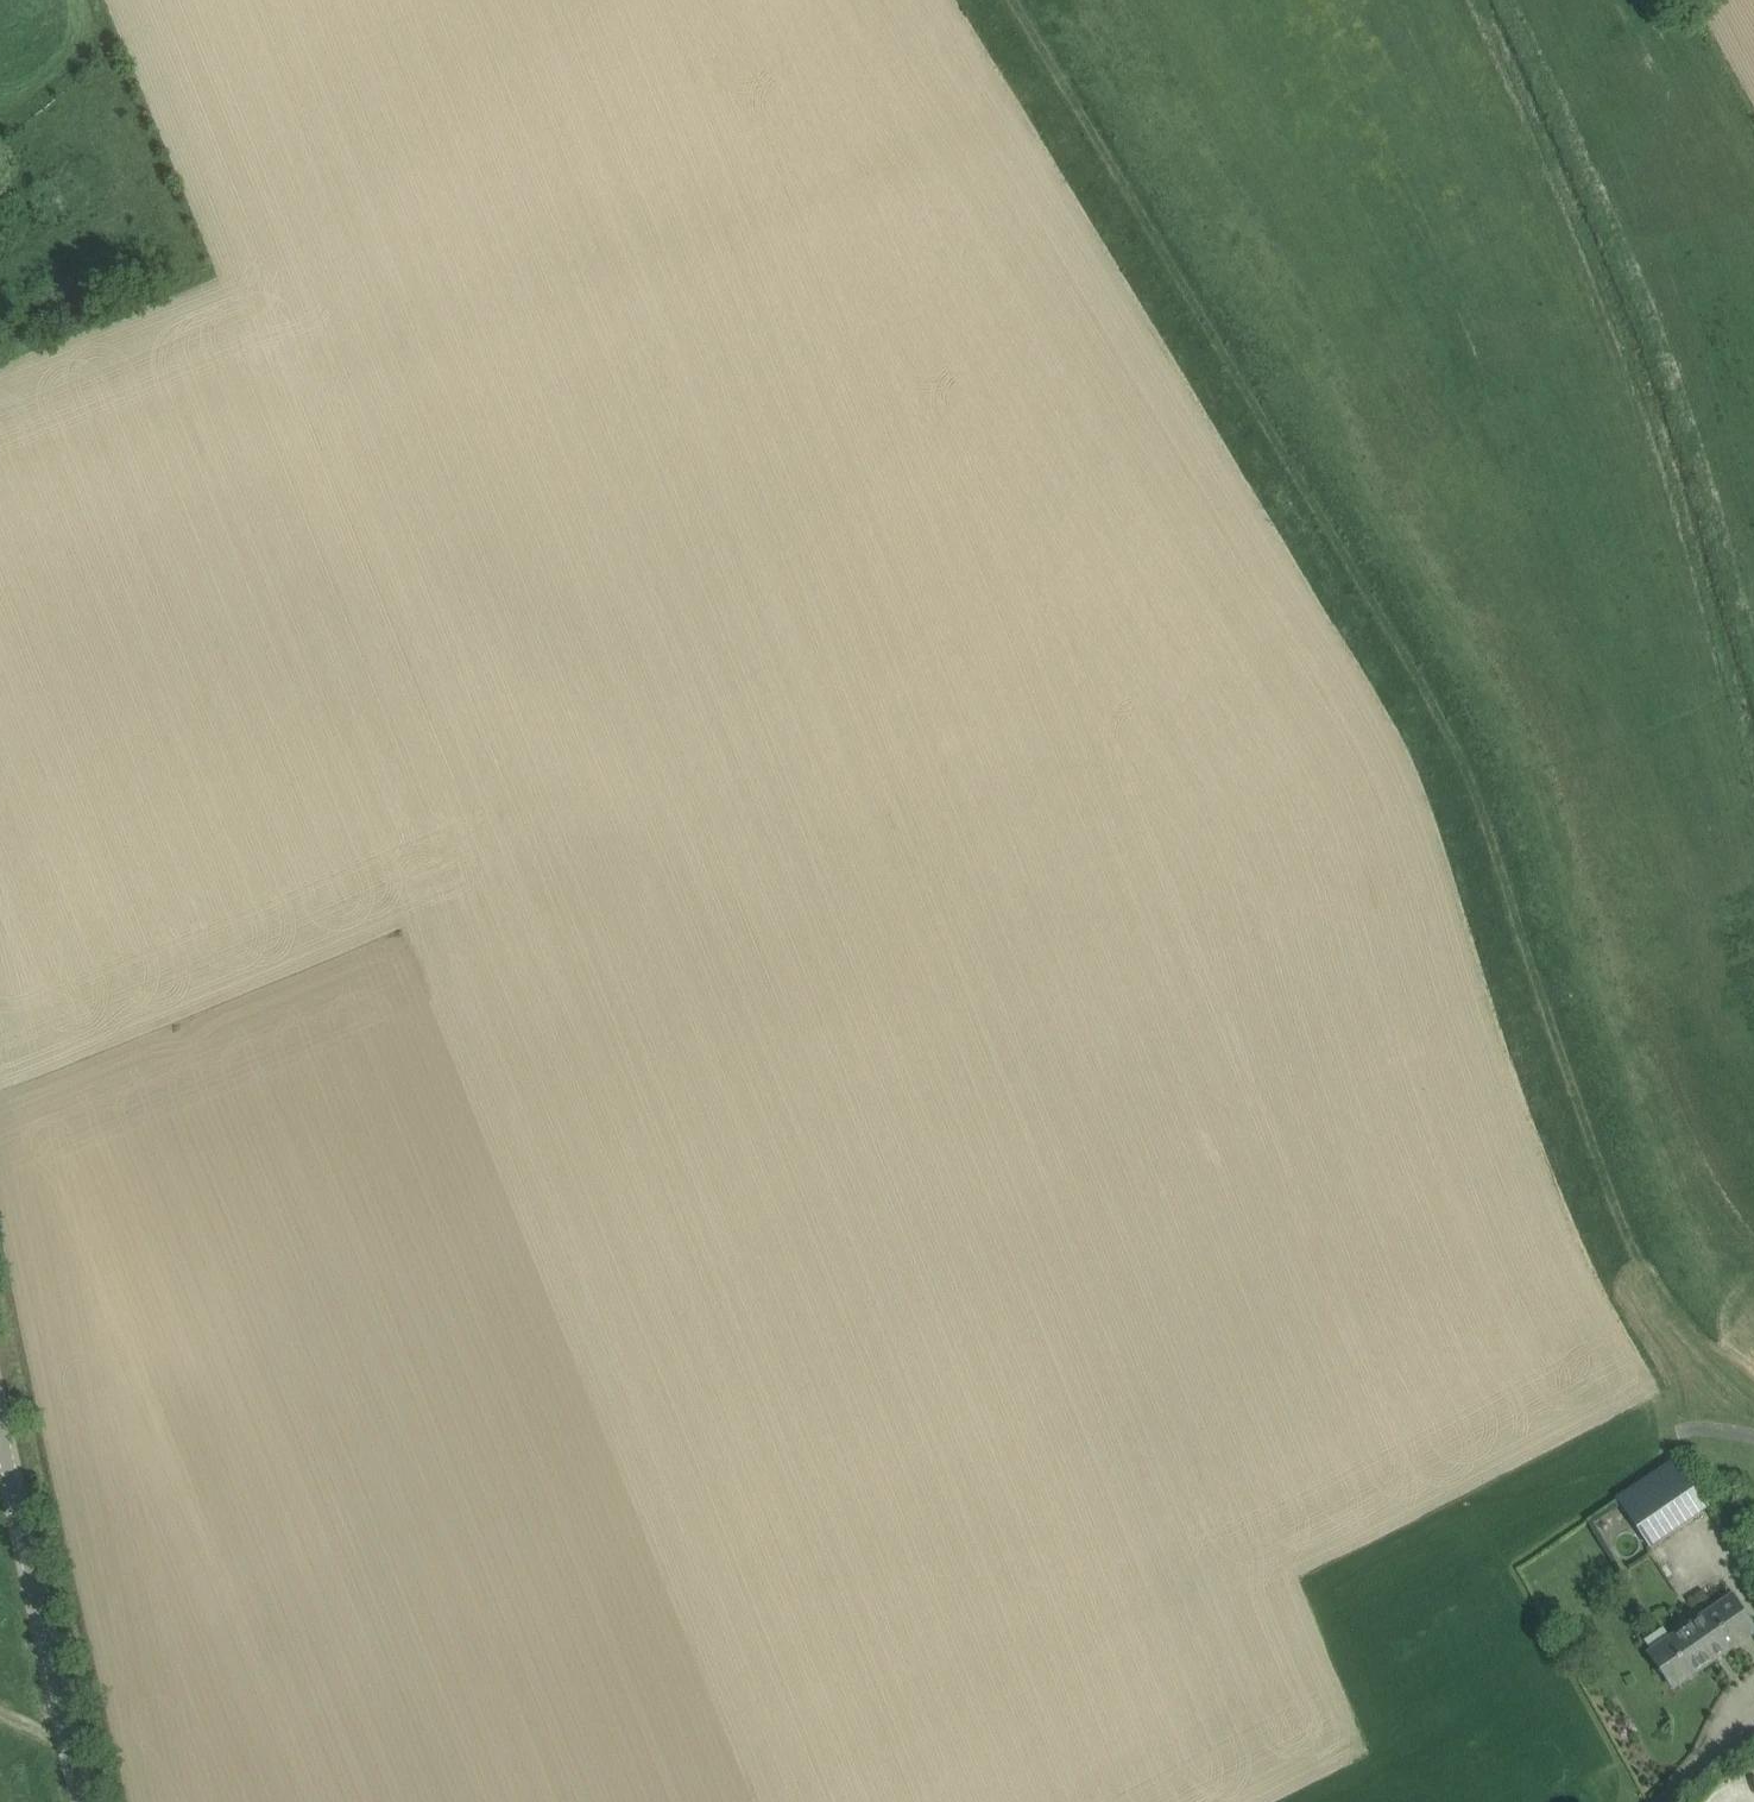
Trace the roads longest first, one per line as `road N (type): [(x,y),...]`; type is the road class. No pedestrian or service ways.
road 1 (track): [(1013,0),(1325,517),(1463,773),(1503,864),(1645,1270),(1695,1345),(1753,1401)]
road 2 (tertiary): [(83,1801),(0,1380)]

